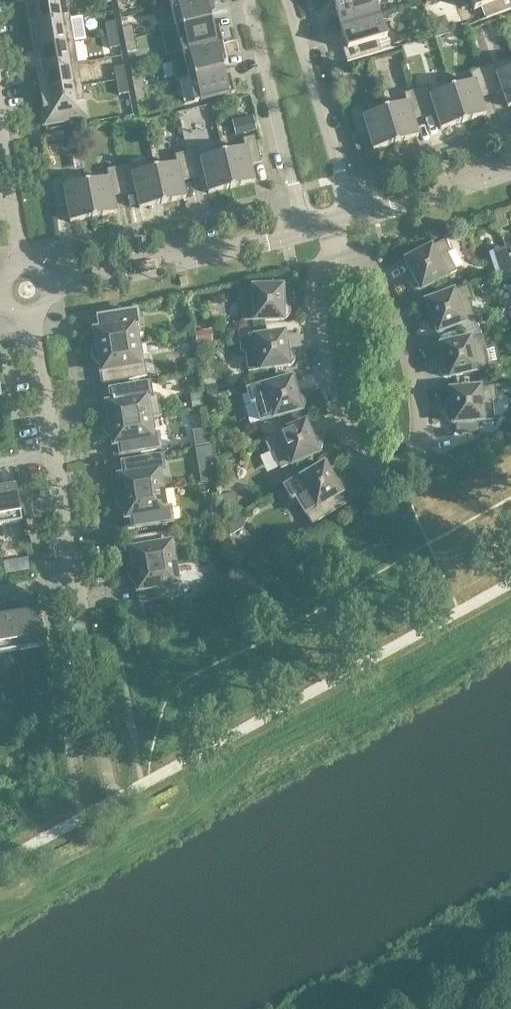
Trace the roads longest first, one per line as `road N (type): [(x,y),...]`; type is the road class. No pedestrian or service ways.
road 1 (residential): [(328,242),(382,290),(408,361),(416,459),(394,472),(370,472),(356,458),(332,401),(318,334),(321,276)]
road 2 (residential): [(89,674),(25,289)]
road 3 (residential): [(301,230),(25,289)]
road 4 (residential): [(301,230),(246,0)]
road 5 (residential): [(354,216),(290,0)]
road 6 (residential): [(510,164),(354,216)]
road 7 (residential): [(25,289),(0,136)]

